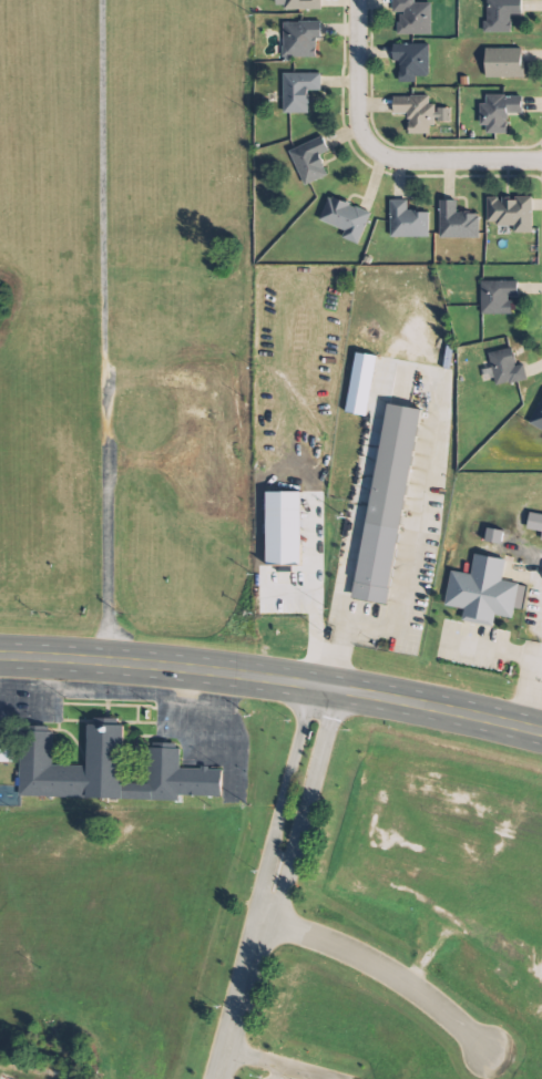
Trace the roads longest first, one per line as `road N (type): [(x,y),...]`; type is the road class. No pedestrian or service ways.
road 1 (primary): [(541,732),(245,674),(0,655)]
road 2 (residential): [(541,160),(403,160),(374,145),(359,119),(359,0)]
road 3 (residential): [(266,918),(382,966),(491,1051)]
road 4 (residential): [(277,877),(221,1078)]
road 5 (residential): [(325,686),(334,717),(296,855),(277,877)]
road 6 (residential): [(325,686),(306,709),(274,849),(277,877)]

